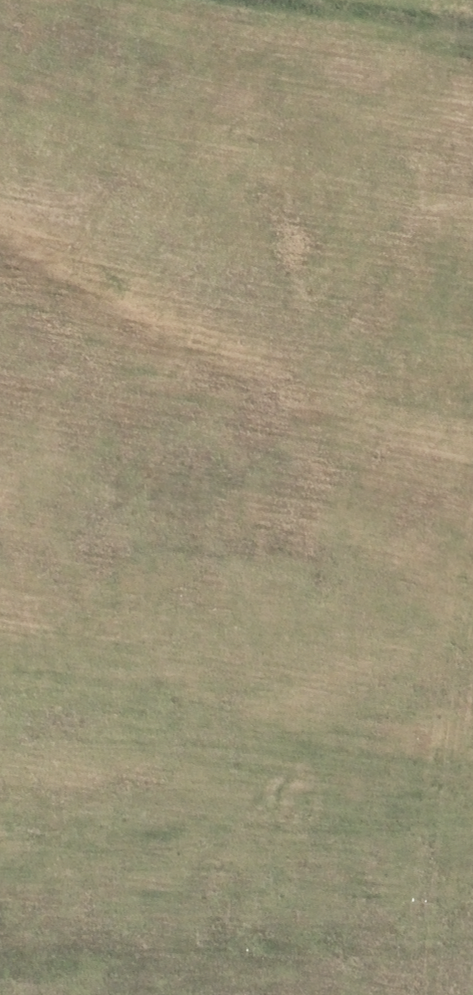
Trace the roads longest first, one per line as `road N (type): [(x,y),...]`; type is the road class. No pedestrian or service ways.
road 1 (residential): [(360,994),(364,396),(333,334),(245,282),(0,264)]

